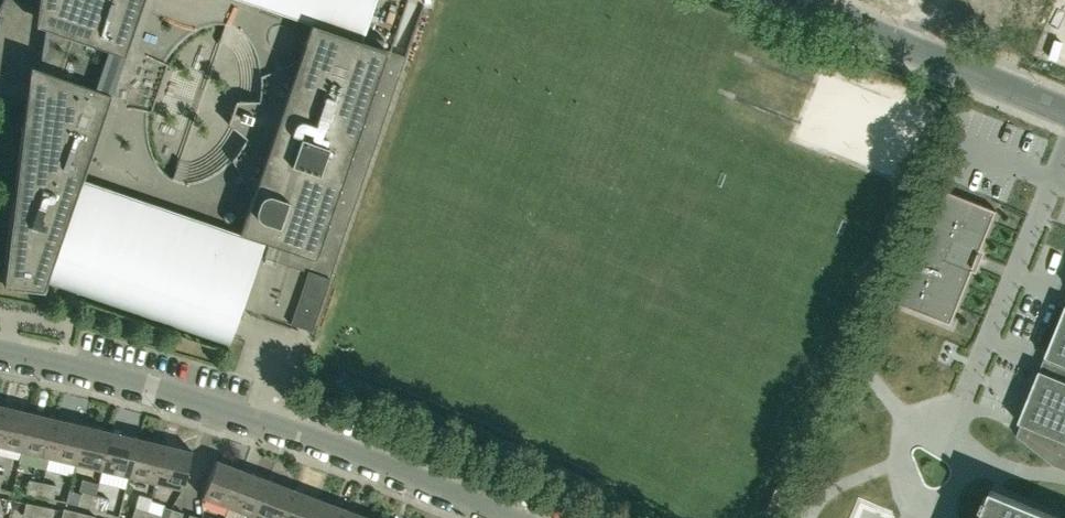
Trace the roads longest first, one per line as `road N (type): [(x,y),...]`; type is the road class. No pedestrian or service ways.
road 1 (residential): [(492,517),(214,412),(0,358)]
road 2 (tertiary): [(1064,108),(779,0)]

